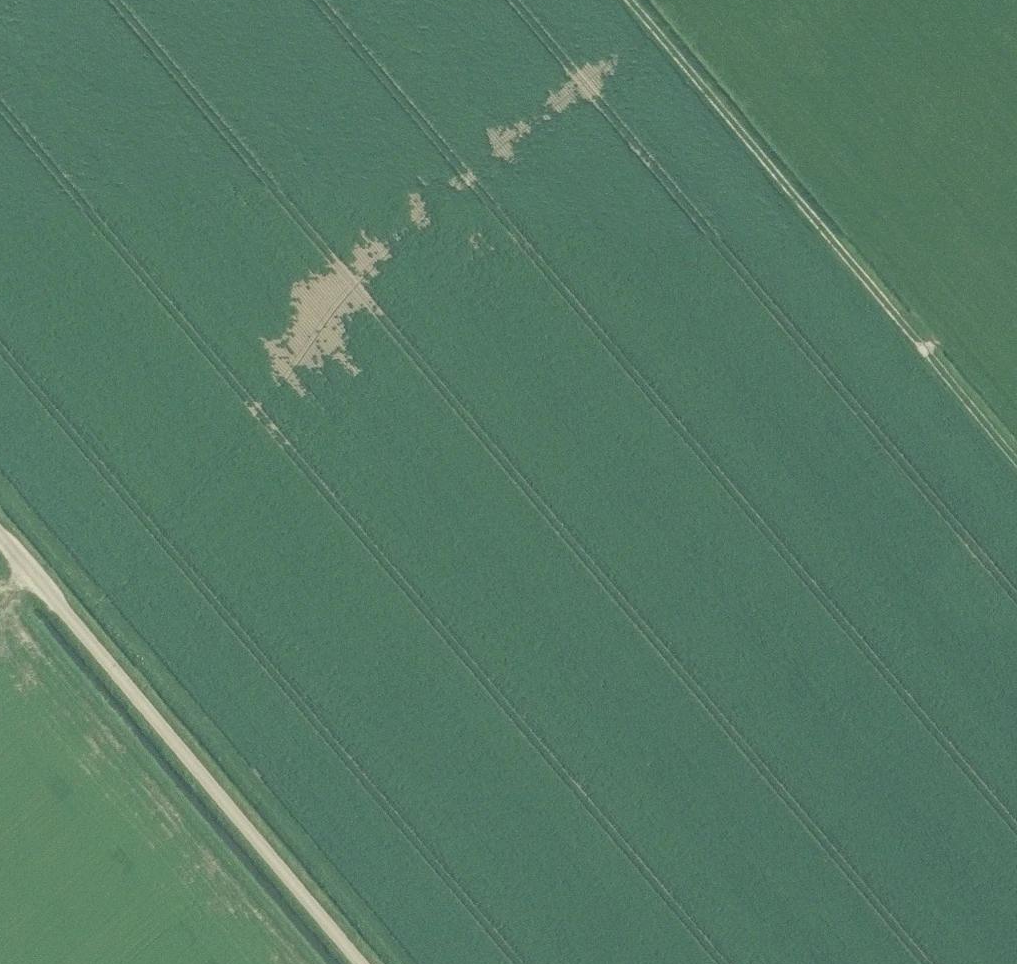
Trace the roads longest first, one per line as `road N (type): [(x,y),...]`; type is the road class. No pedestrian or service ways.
road 1 (track): [(1016,465),(629,0)]
road 2 (unclassified): [(0,539),(358,963)]

